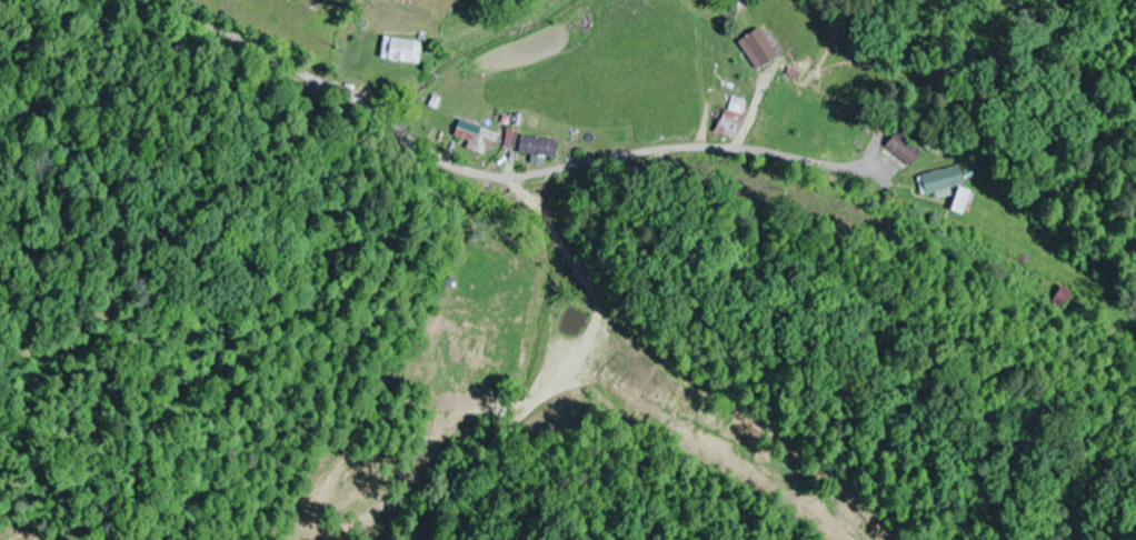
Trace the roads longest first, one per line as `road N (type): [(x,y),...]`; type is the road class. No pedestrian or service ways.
road 1 (residential): [(871,152),(858,166),(828,166),(699,148),(529,176),(482,173),(437,161),(345,96),(238,38),(135,0)]

